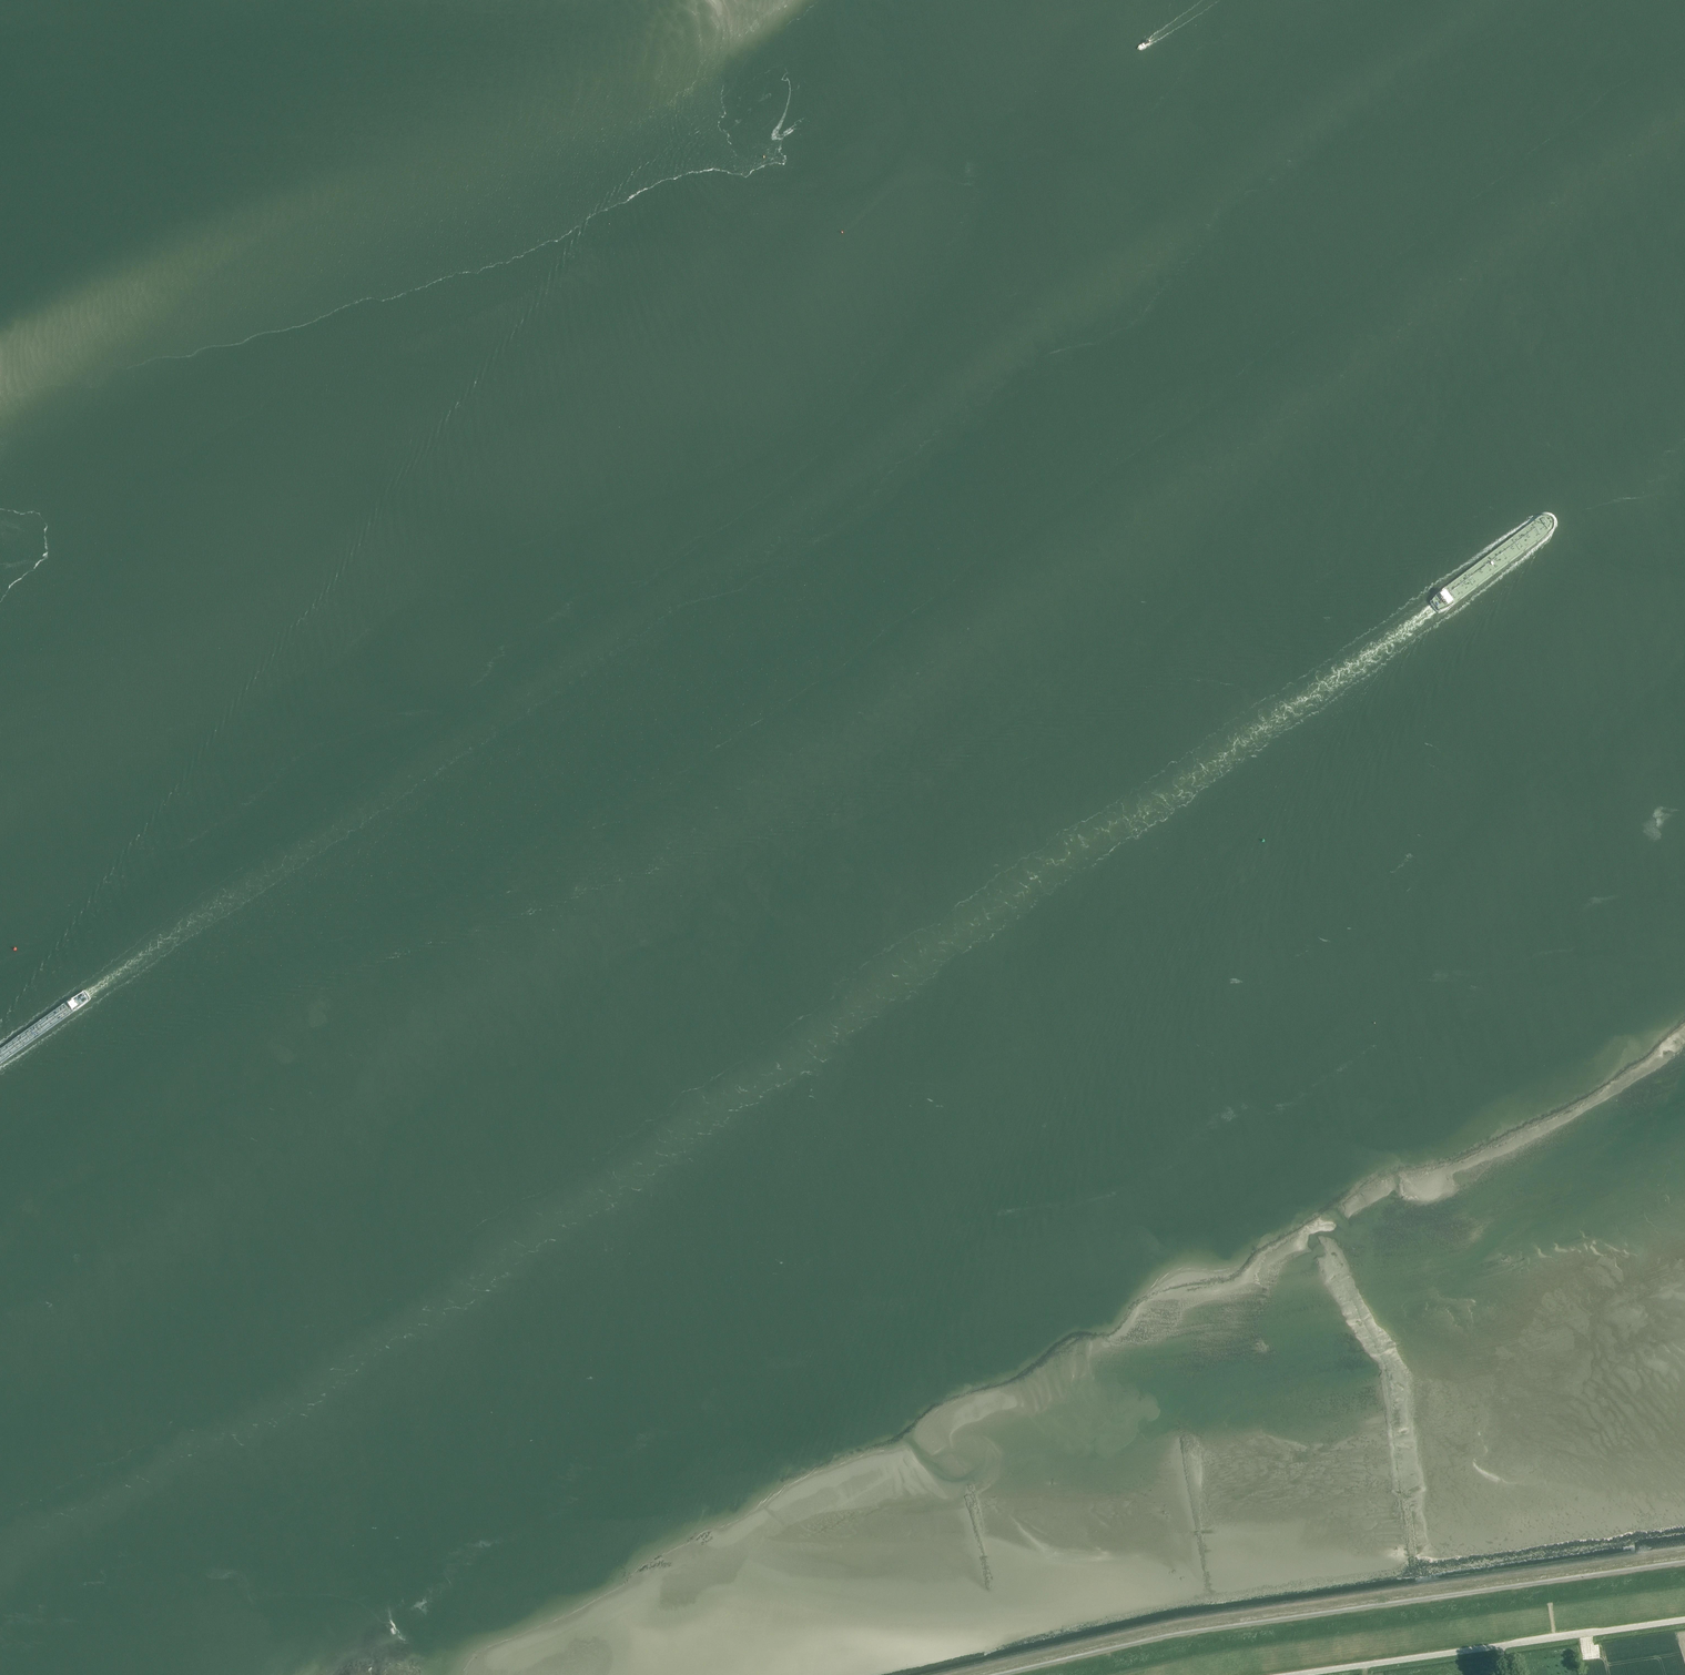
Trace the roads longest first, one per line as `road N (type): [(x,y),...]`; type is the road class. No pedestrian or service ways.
road 1 (tertiary): [(1292,1674),(1684,1620)]

